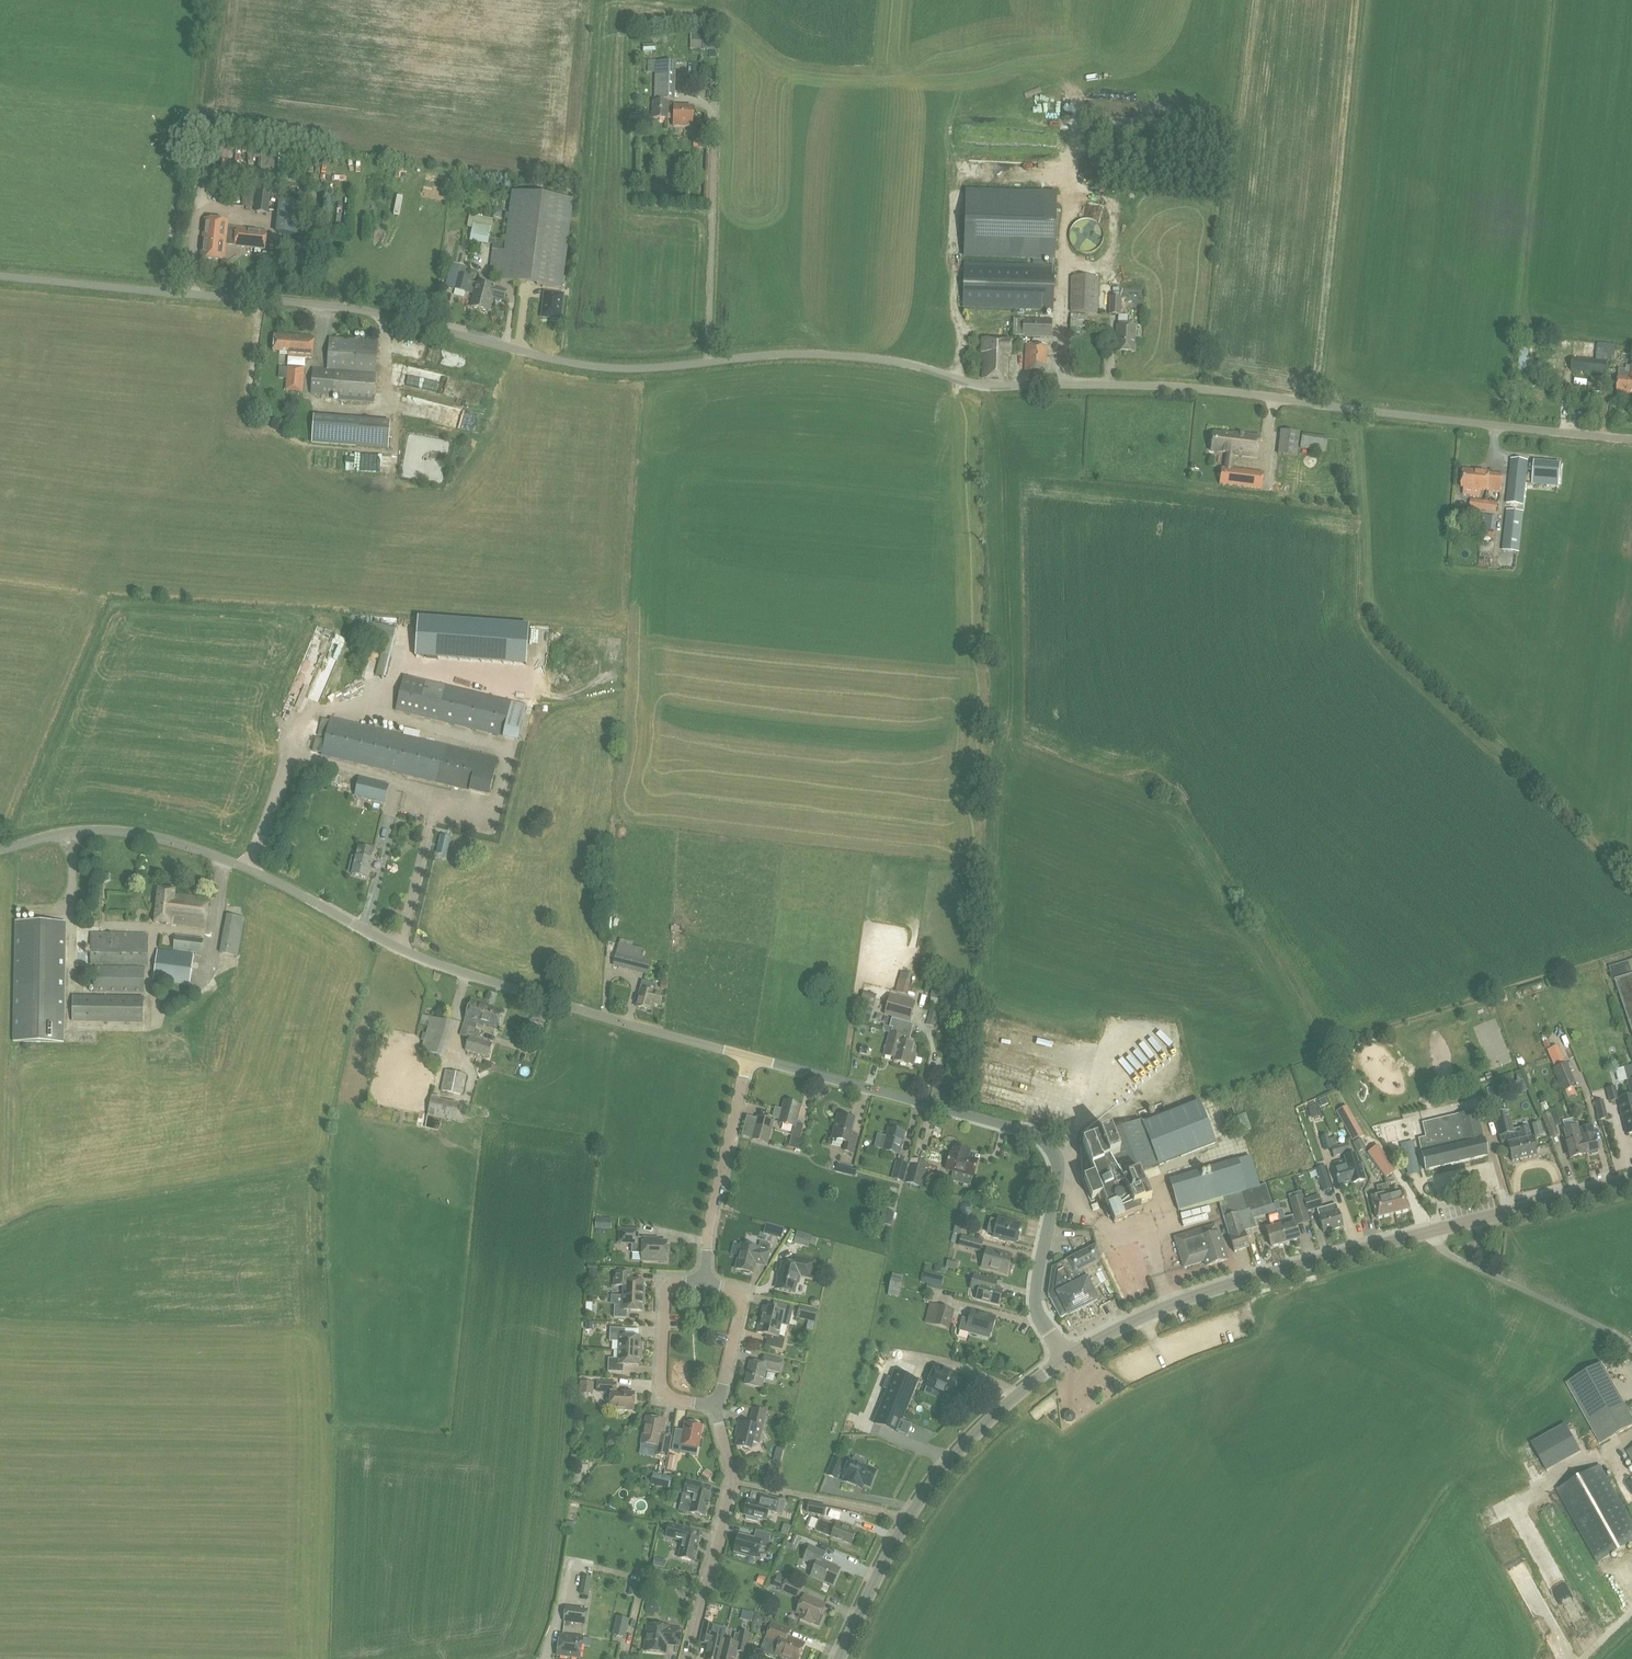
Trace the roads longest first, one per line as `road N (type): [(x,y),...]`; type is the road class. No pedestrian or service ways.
road 1 (unclassified): [(1631,439),(1176,387),(989,386),(902,362),(830,355),(600,367),(349,307),(0,276)]
road 2 (unclassified): [(748,1057),(467,975),(373,937),(304,893),(167,839),(99,829),(0,849)]
road 3 (residential): [(1066,1357),(1224,1286),(1631,1181)]
road 4 (unclassified): [(1066,1357),(1035,1299),(1058,1170),(1042,1140),(748,1057)]
road 5 (residential): [(840,1658),(908,1517),(936,1478),(996,1414),(1066,1357)]
road 6 (residential): [(689,1658),(733,1478),(717,1407)]
road 7 (residential): [(705,1285),(709,1227),(748,1057)]
road 8 (residential): [(705,1285),(677,1283),(667,1292),(662,1385),(670,1397),(717,1407)]
road 9 (residential): [(717,1407),(741,1305),(733,1291),(705,1285)]

